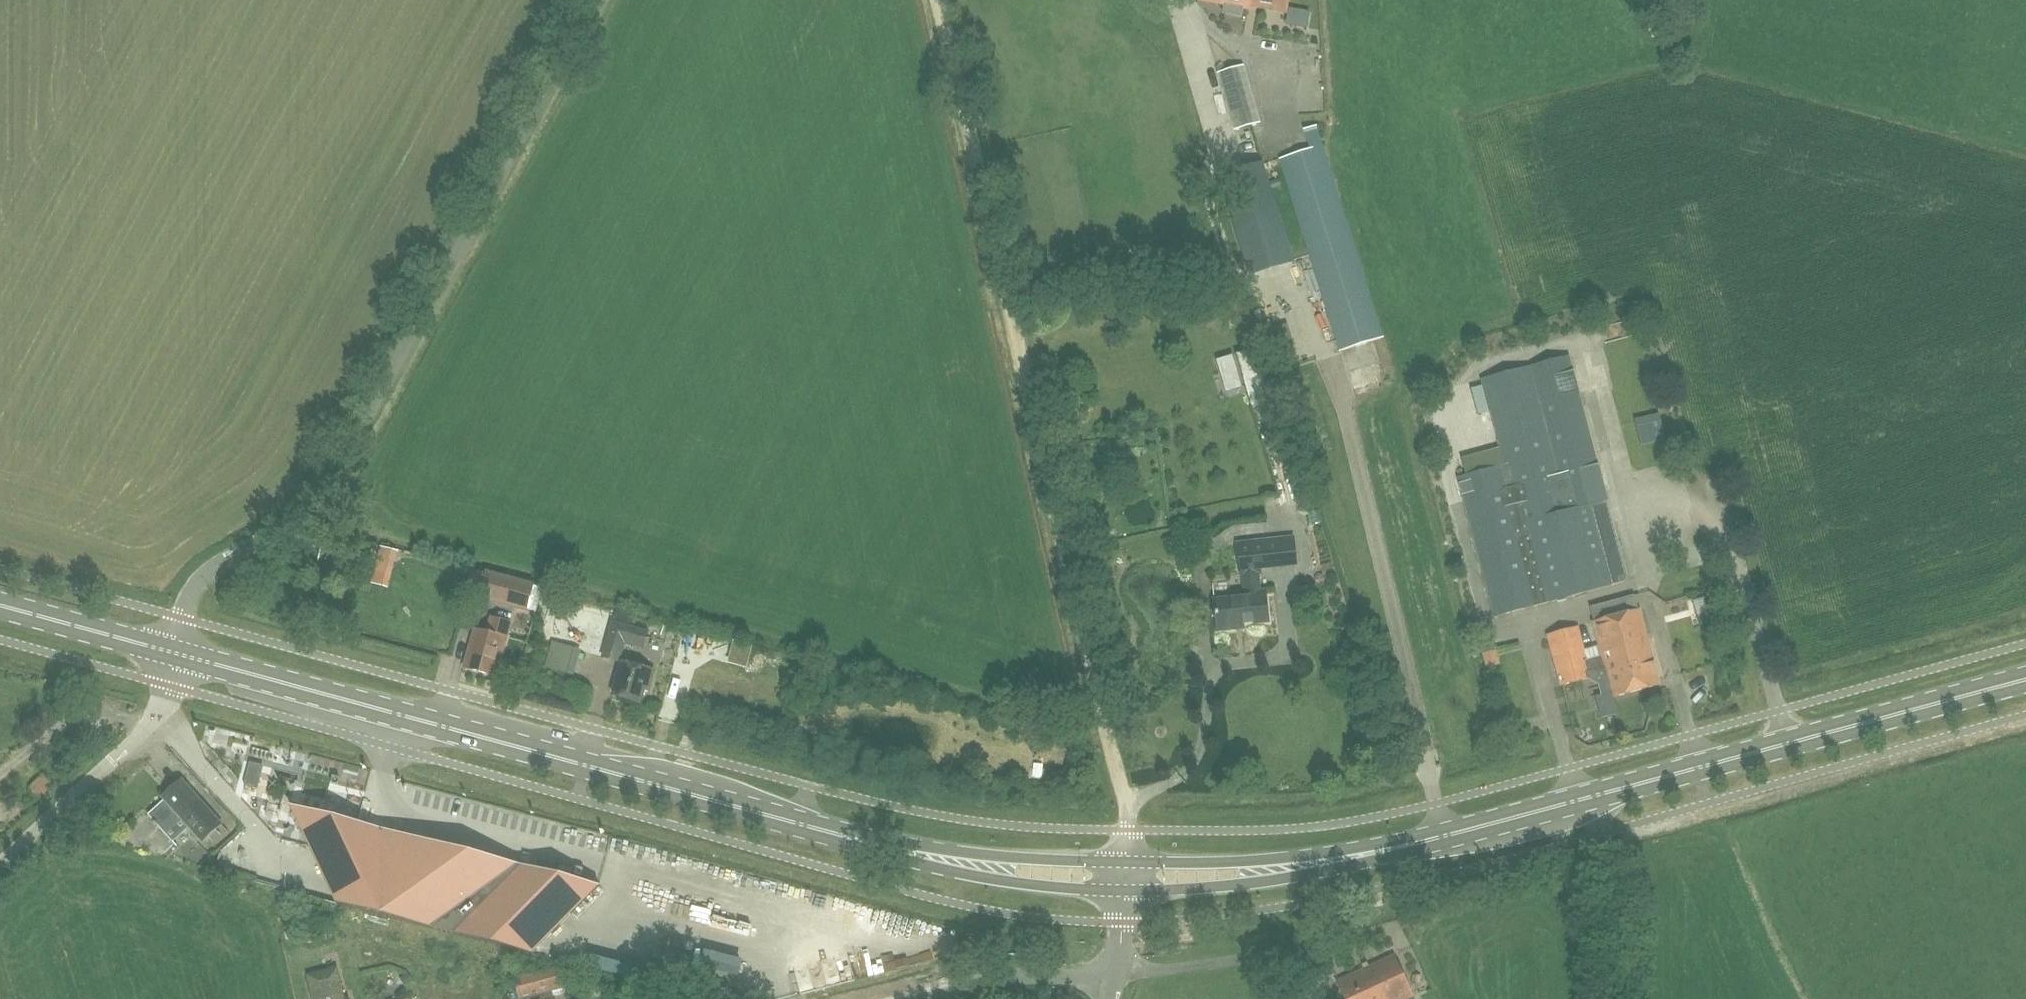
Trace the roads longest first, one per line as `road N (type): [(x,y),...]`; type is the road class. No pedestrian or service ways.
road 1 (primary): [(1124,879),(916,855),(174,654)]
road 2 (primary): [(2025,685),(1353,859),(1124,879)]
road 3 (track): [(936,0),(1126,802)]
road 4 (unclassified): [(174,654),(198,588),(320,500),(349,456),(598,0)]
road 5 (unclassified): [(0,868),(158,716),(174,654)]
road 6 (primary): [(174,654),(0,607)]
road 7 (unclassified): [(939,998),(1017,979),(1115,977)]

